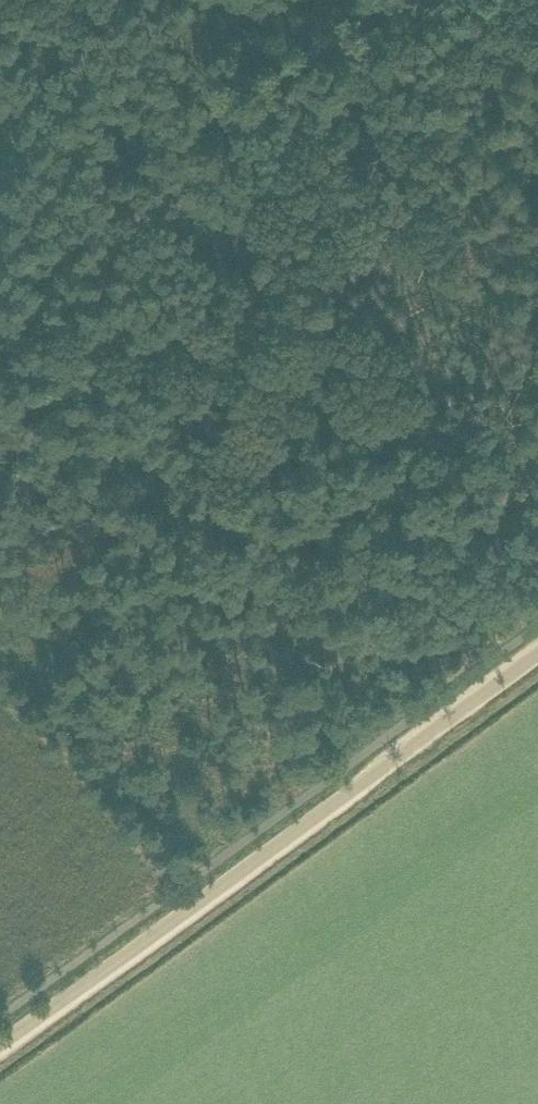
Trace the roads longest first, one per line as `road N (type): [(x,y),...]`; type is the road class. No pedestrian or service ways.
road 1 (unclassified): [(0,1046),(537,654)]
road 2 (track): [(490,0),(441,95),(441,133),(537,242)]
road 3 (track): [(62,0),(26,123)]

